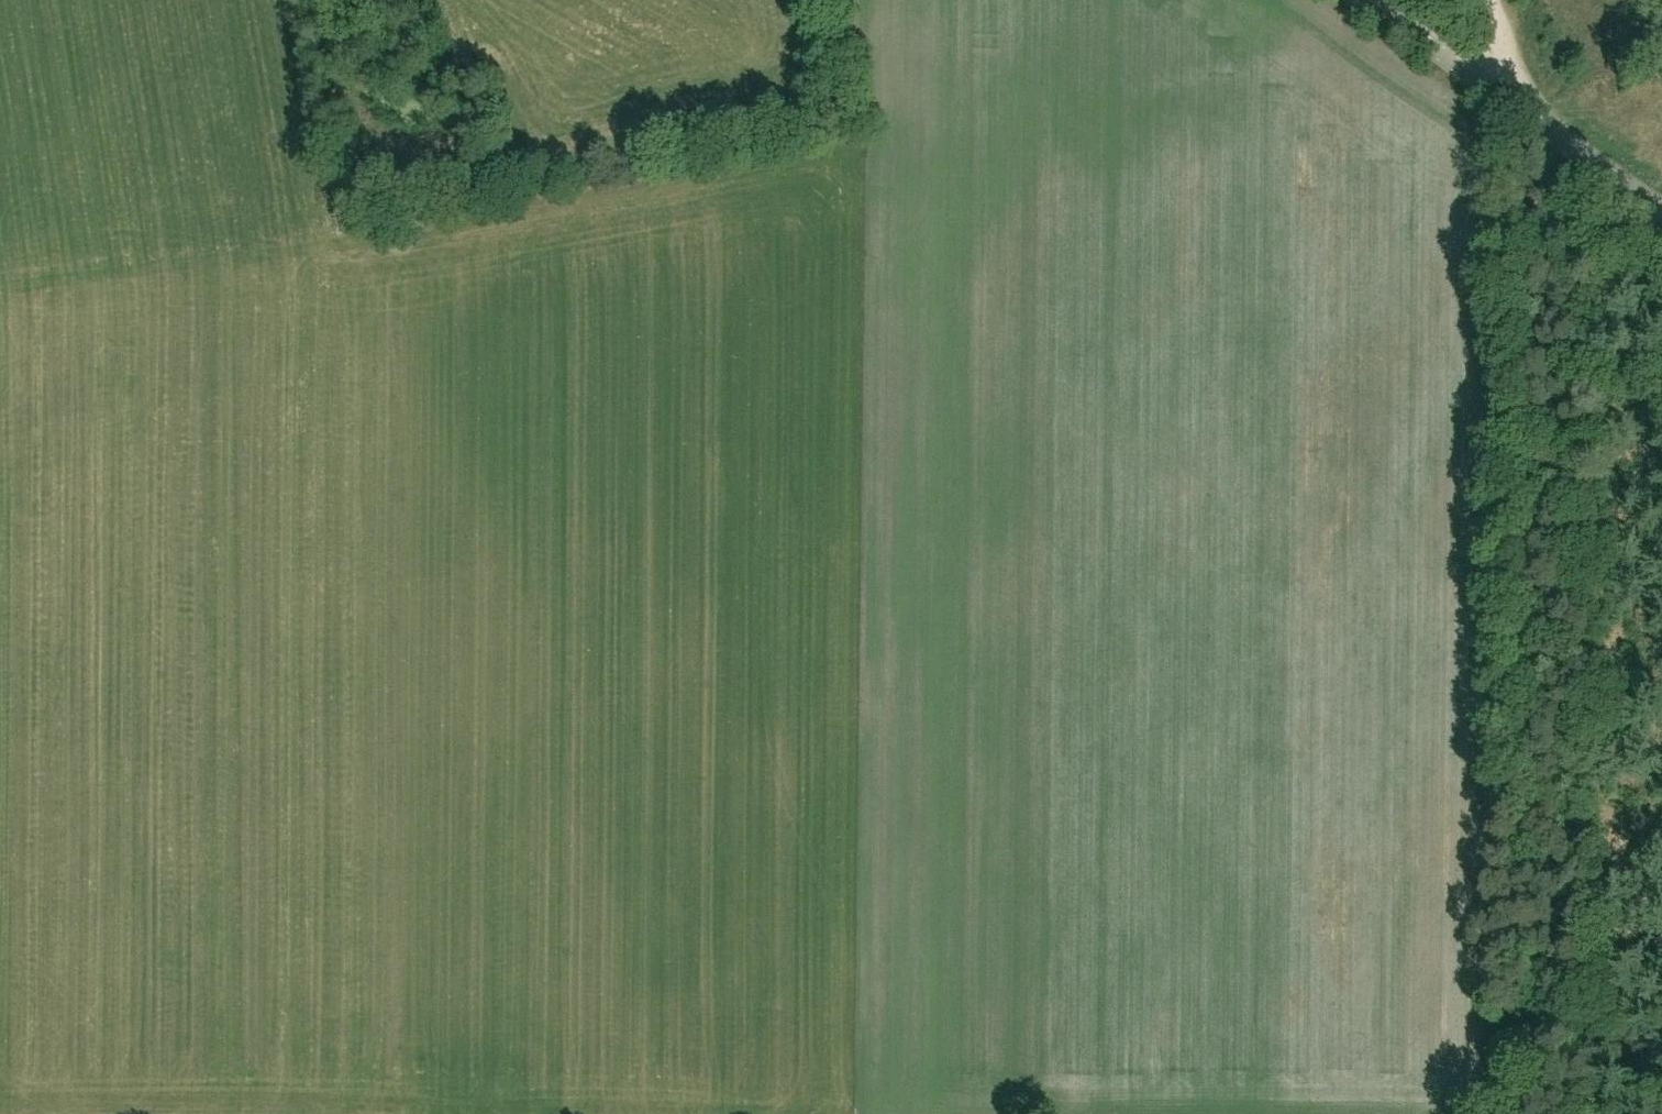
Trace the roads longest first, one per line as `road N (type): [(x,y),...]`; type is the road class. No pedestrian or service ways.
road 1 (tertiary): [(1661,201),(1370,0)]
road 2 (track): [(1541,119),(1488,0)]

